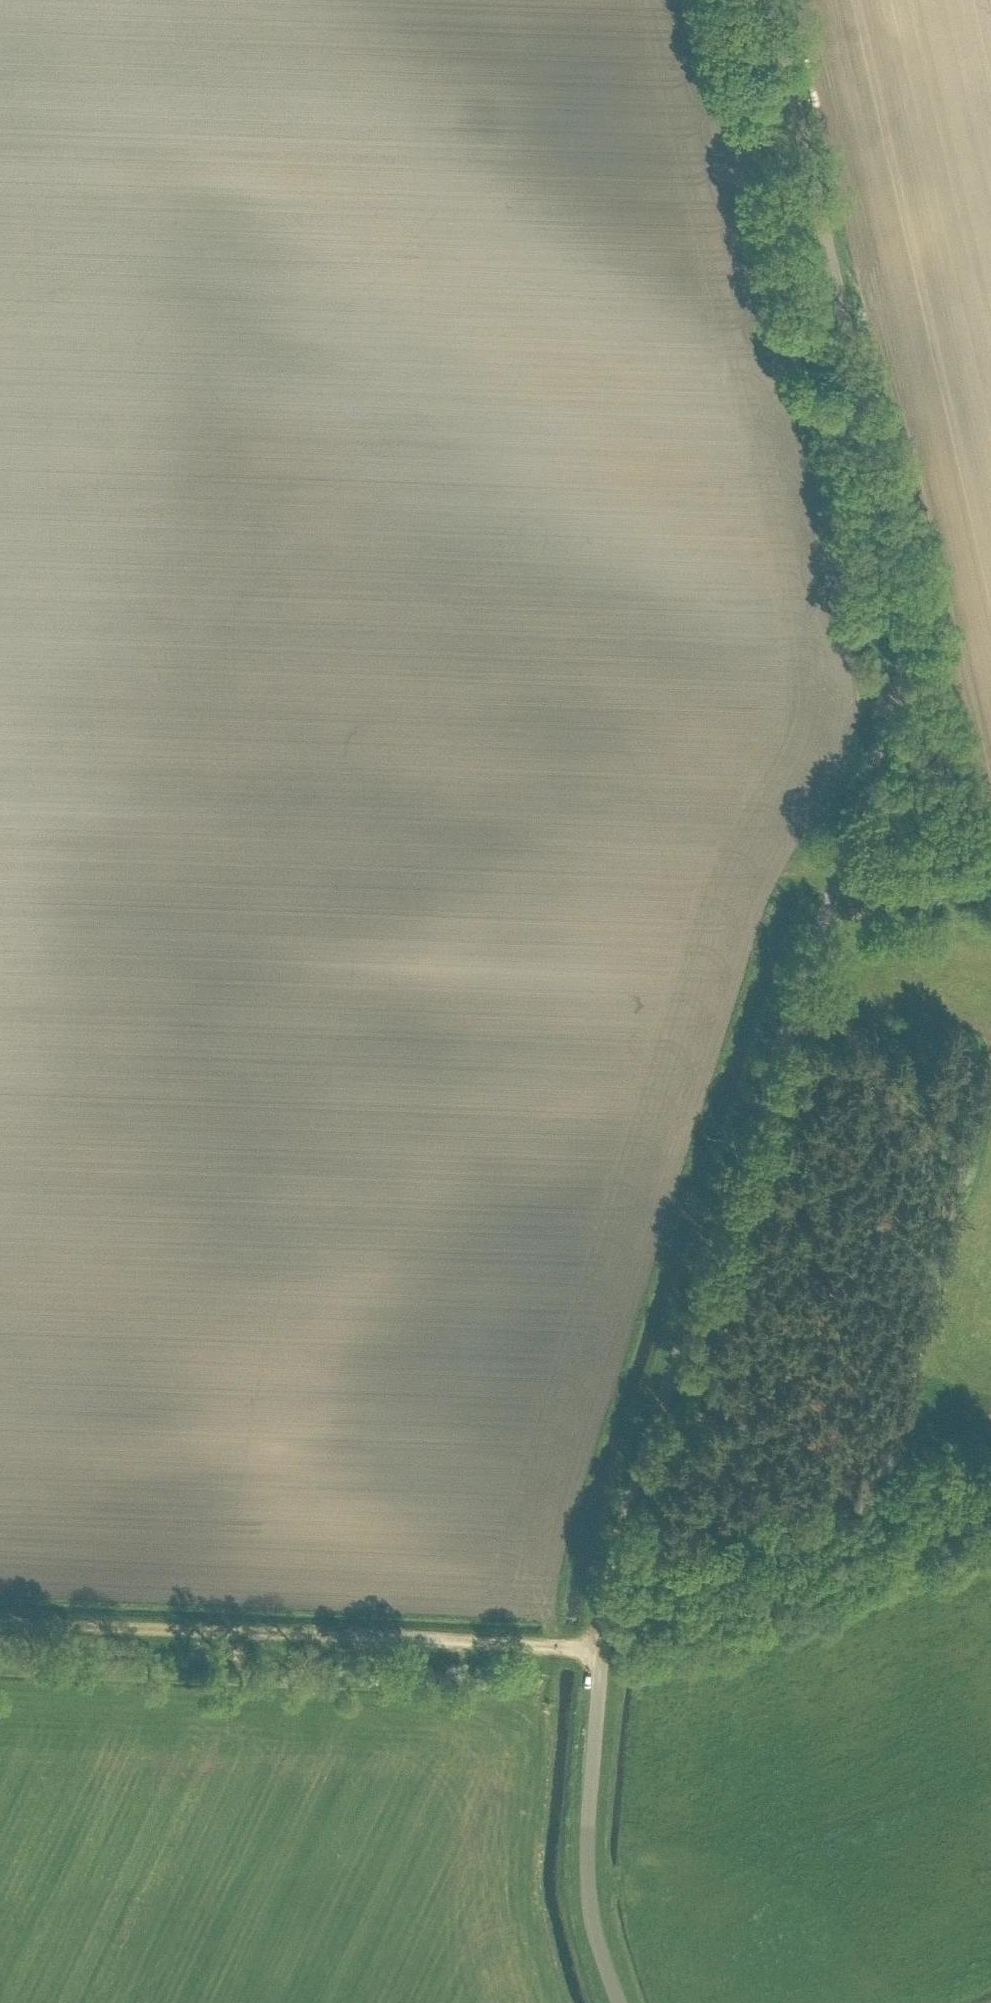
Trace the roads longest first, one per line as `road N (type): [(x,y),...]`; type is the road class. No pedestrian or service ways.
road 1 (unclassified): [(620,2002),(588,1892),(602,1651),(620,1540),(839,875),(907,634),(772,0)]
road 2 (track): [(602,1651),(0,1625)]
road 3 (track): [(826,916),(990,880)]

